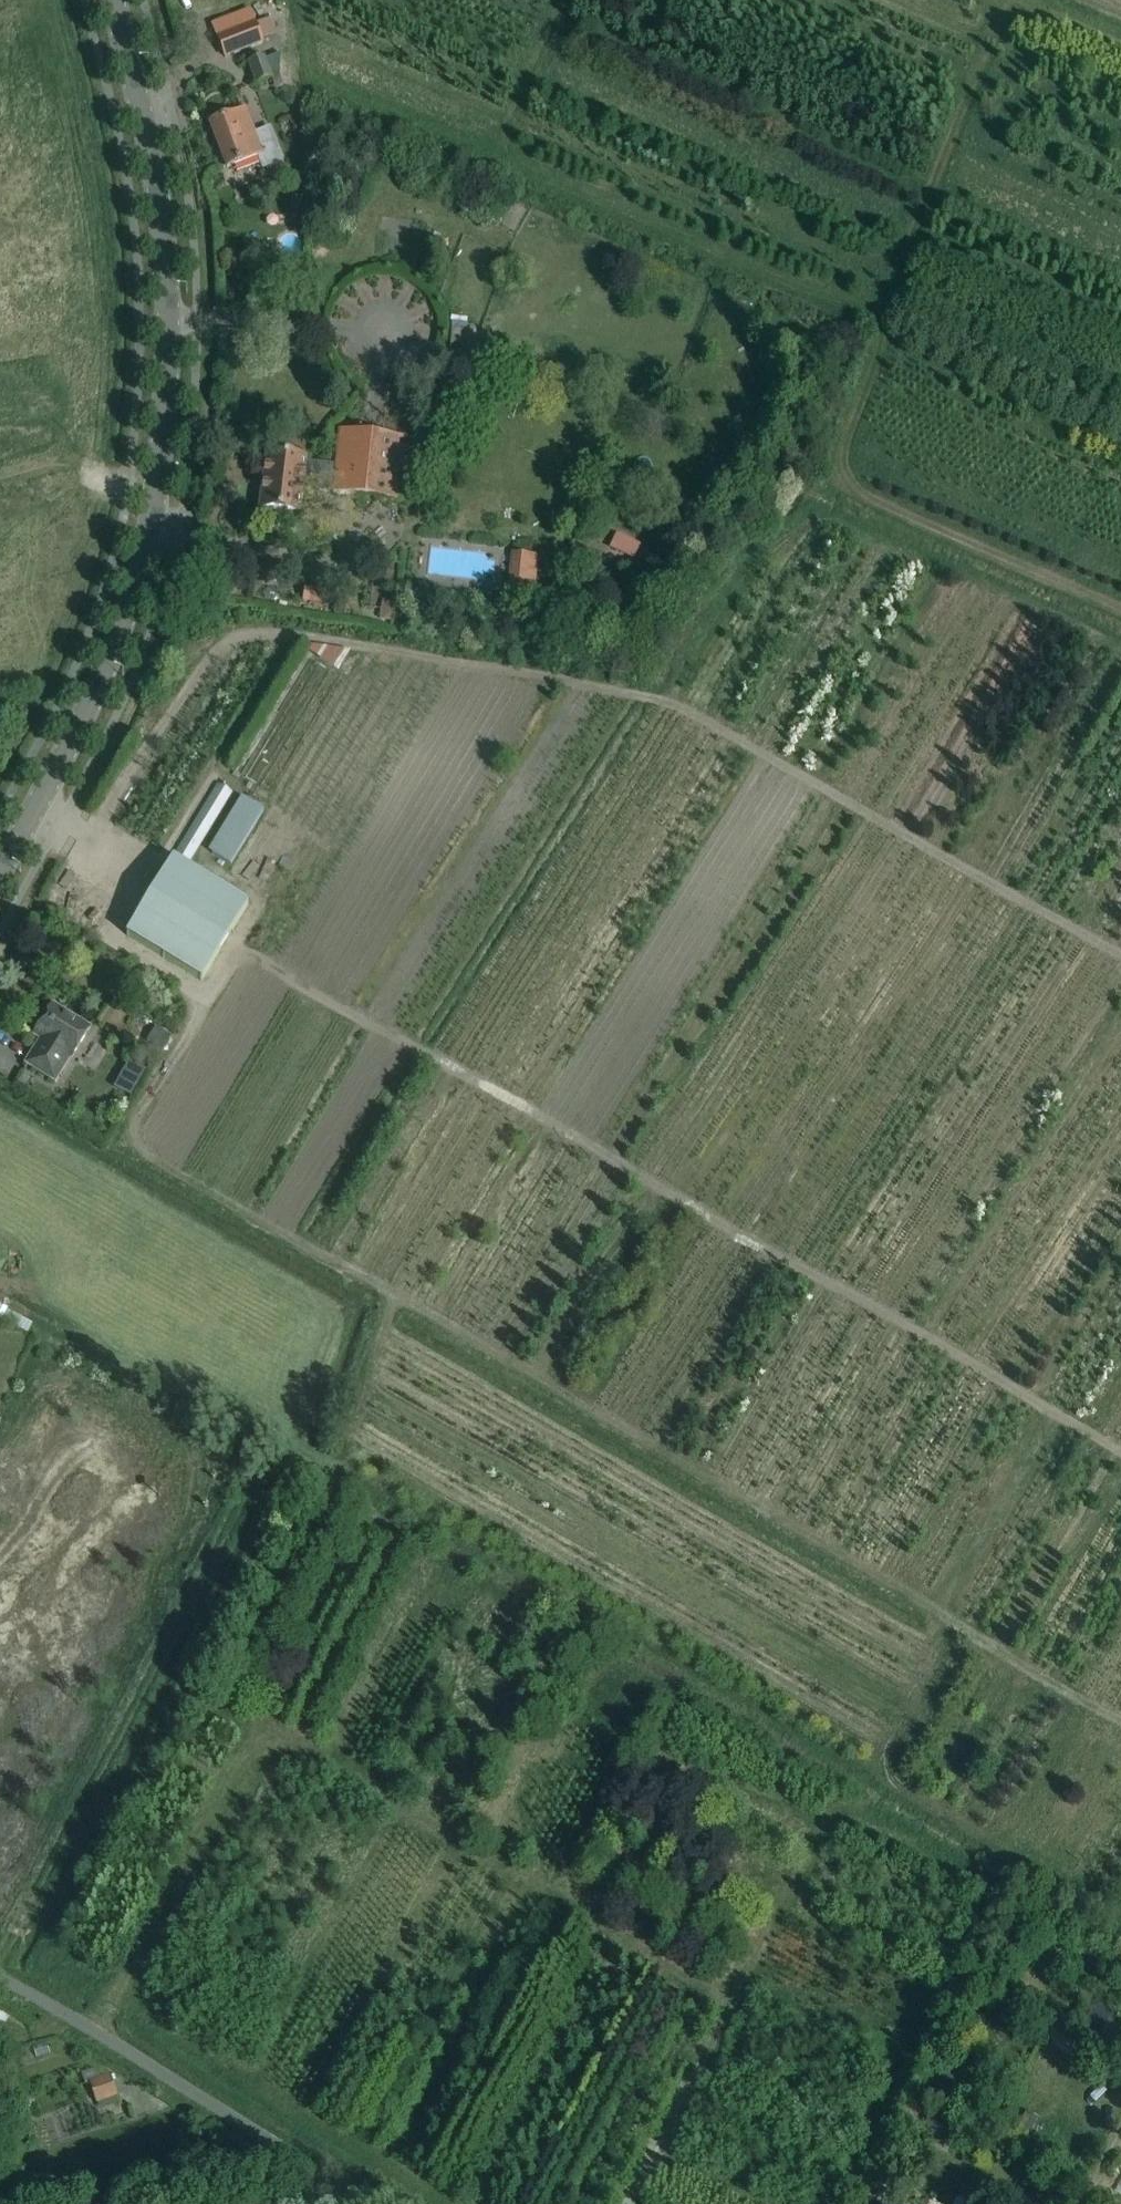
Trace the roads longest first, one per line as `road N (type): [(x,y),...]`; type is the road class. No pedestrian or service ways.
road 1 (tertiary): [(0,867),(108,666),(146,548),(166,440),(169,292),(142,106),(115,0)]
road 2 (unclassified): [(375,2203),(0,1979)]
road 3 (unclassified): [(292,1456),(0,1301)]

